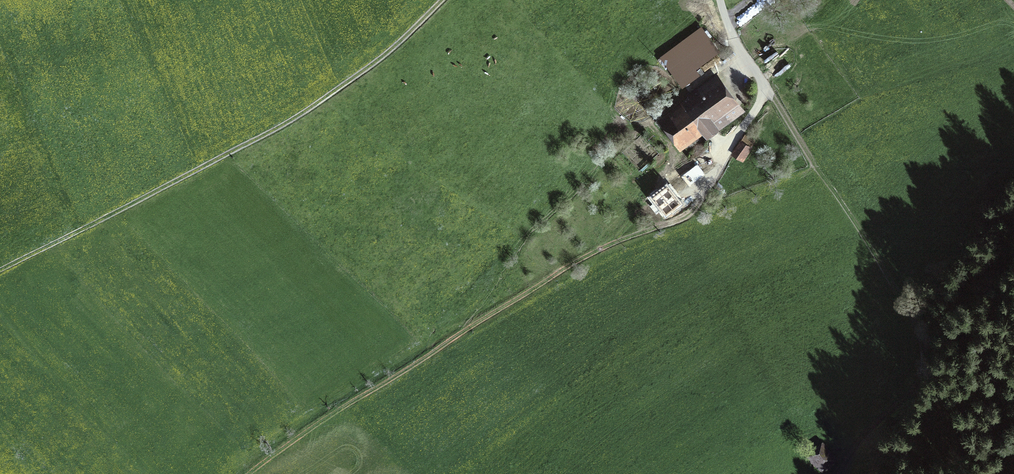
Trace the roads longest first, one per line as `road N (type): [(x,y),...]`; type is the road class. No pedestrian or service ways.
road 1 (track): [(249,473),(587,256),(685,218),(769,91)]
road 2 (track): [(442,0),(373,64),(298,116),(0,270)]

